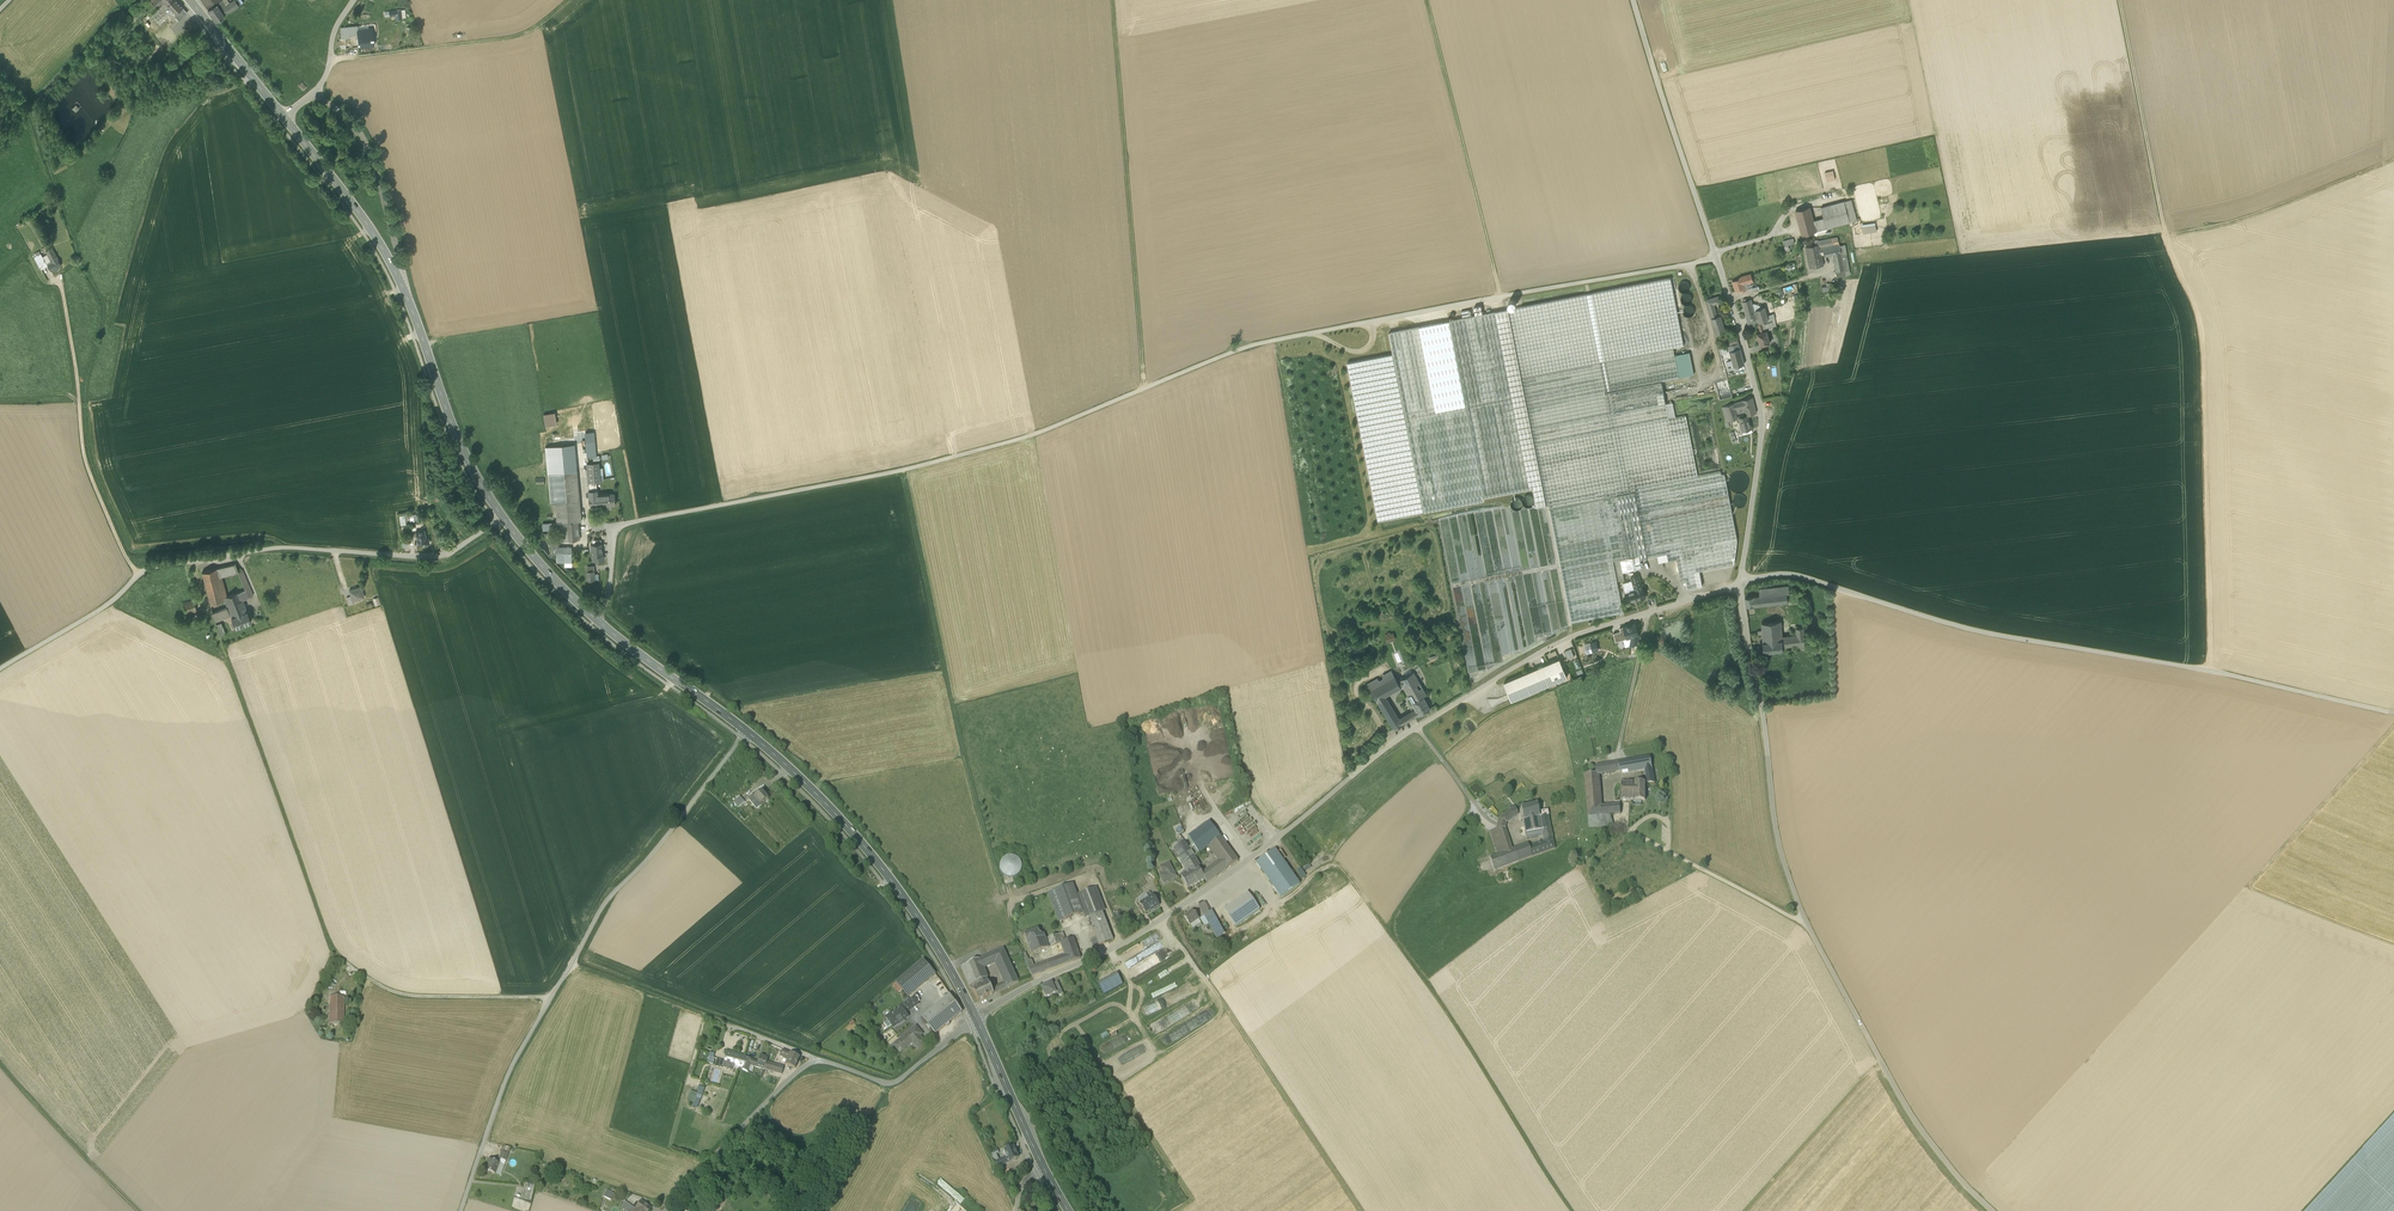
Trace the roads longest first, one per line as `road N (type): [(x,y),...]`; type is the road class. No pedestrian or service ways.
road 1 (unclassified): [(1717,259),(1256,345),(1033,435),(620,525),(596,618)]
road 2 (unclassified): [(975,1017),(1128,941),(1284,834),(1382,751),(1572,636),(1740,584)]
road 3 (unclassified): [(1740,584),(1775,826),(1804,921),(1912,1118),(1993,1210)]
road 4 (unclassified): [(1740,584),(1791,576),(1974,629),(2393,712)]
road 5 (unclassified): [(458,1210),(508,1073),(616,888),(746,732)]
road 6 (unclassified): [(503,517),(440,557),(281,546),(153,563),(118,599),(0,669)]
road 7 (secondary): [(503,517),(462,449),(390,262),(282,114)]
road 8 (track): [(904,468),(972,792),(1006,896)]
road 9 (track): [(2167,236),(2205,334),(2208,669)]
road 10 (track): [(192,558),(340,957)]
road 11 (unclassified): [(665,1210),(816,1057),(892,1085),(975,1017)]
road 12 (secondary): [(975,1017),(885,872),(746,732)]
road 13 (unclassified): [(1717,259),(1760,401),(1762,440),(1740,584)]
road 14 (unclassified): [(1634,0),(1717,259)]
road 15 (track): [(330,62),(514,41),(537,33),(575,0)]
road 16 (track): [(2127,0),(2167,236)]
road 17 (track): [(2393,160),(2250,217),(2167,236)]
road 18 (secondary): [(746,732),(596,618)]
road 19 (secondary): [(1044,1169),(975,1017)]
road 20 (track): [(572,964),(723,1021)]
road 21 (secondary): [(282,114),(190,0)]
road 22 (unclassified): [(354,0),(337,27),(327,74),(282,114)]
road 23 (secondary): [(596,618),(503,517)]

